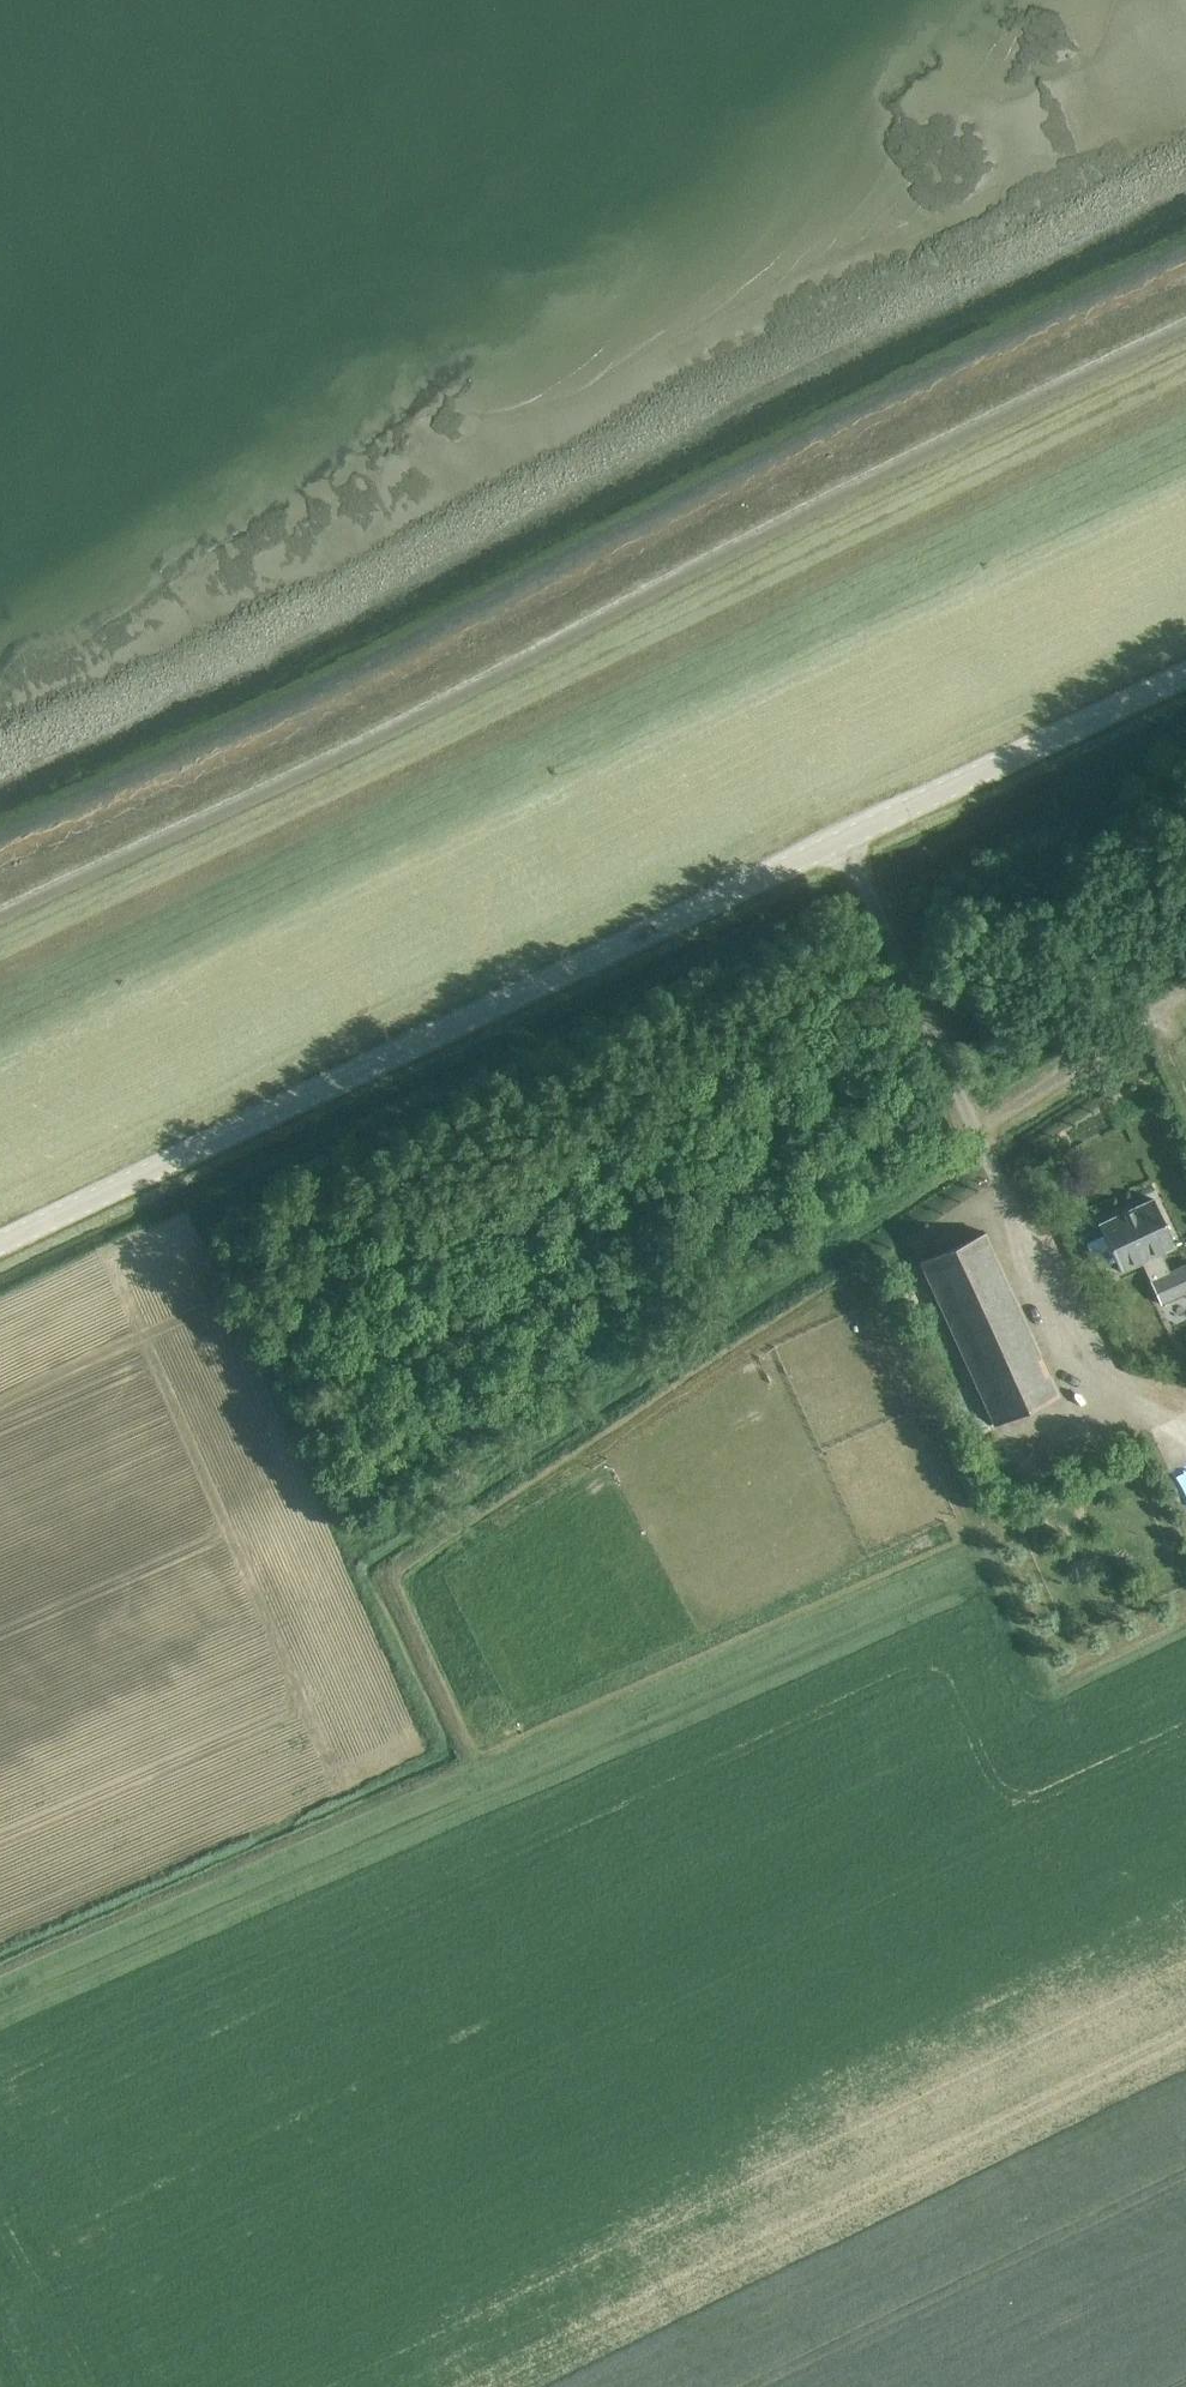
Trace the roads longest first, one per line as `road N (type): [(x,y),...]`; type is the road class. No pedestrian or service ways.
road 1 (tertiary): [(0,1255),(1185,678)]

